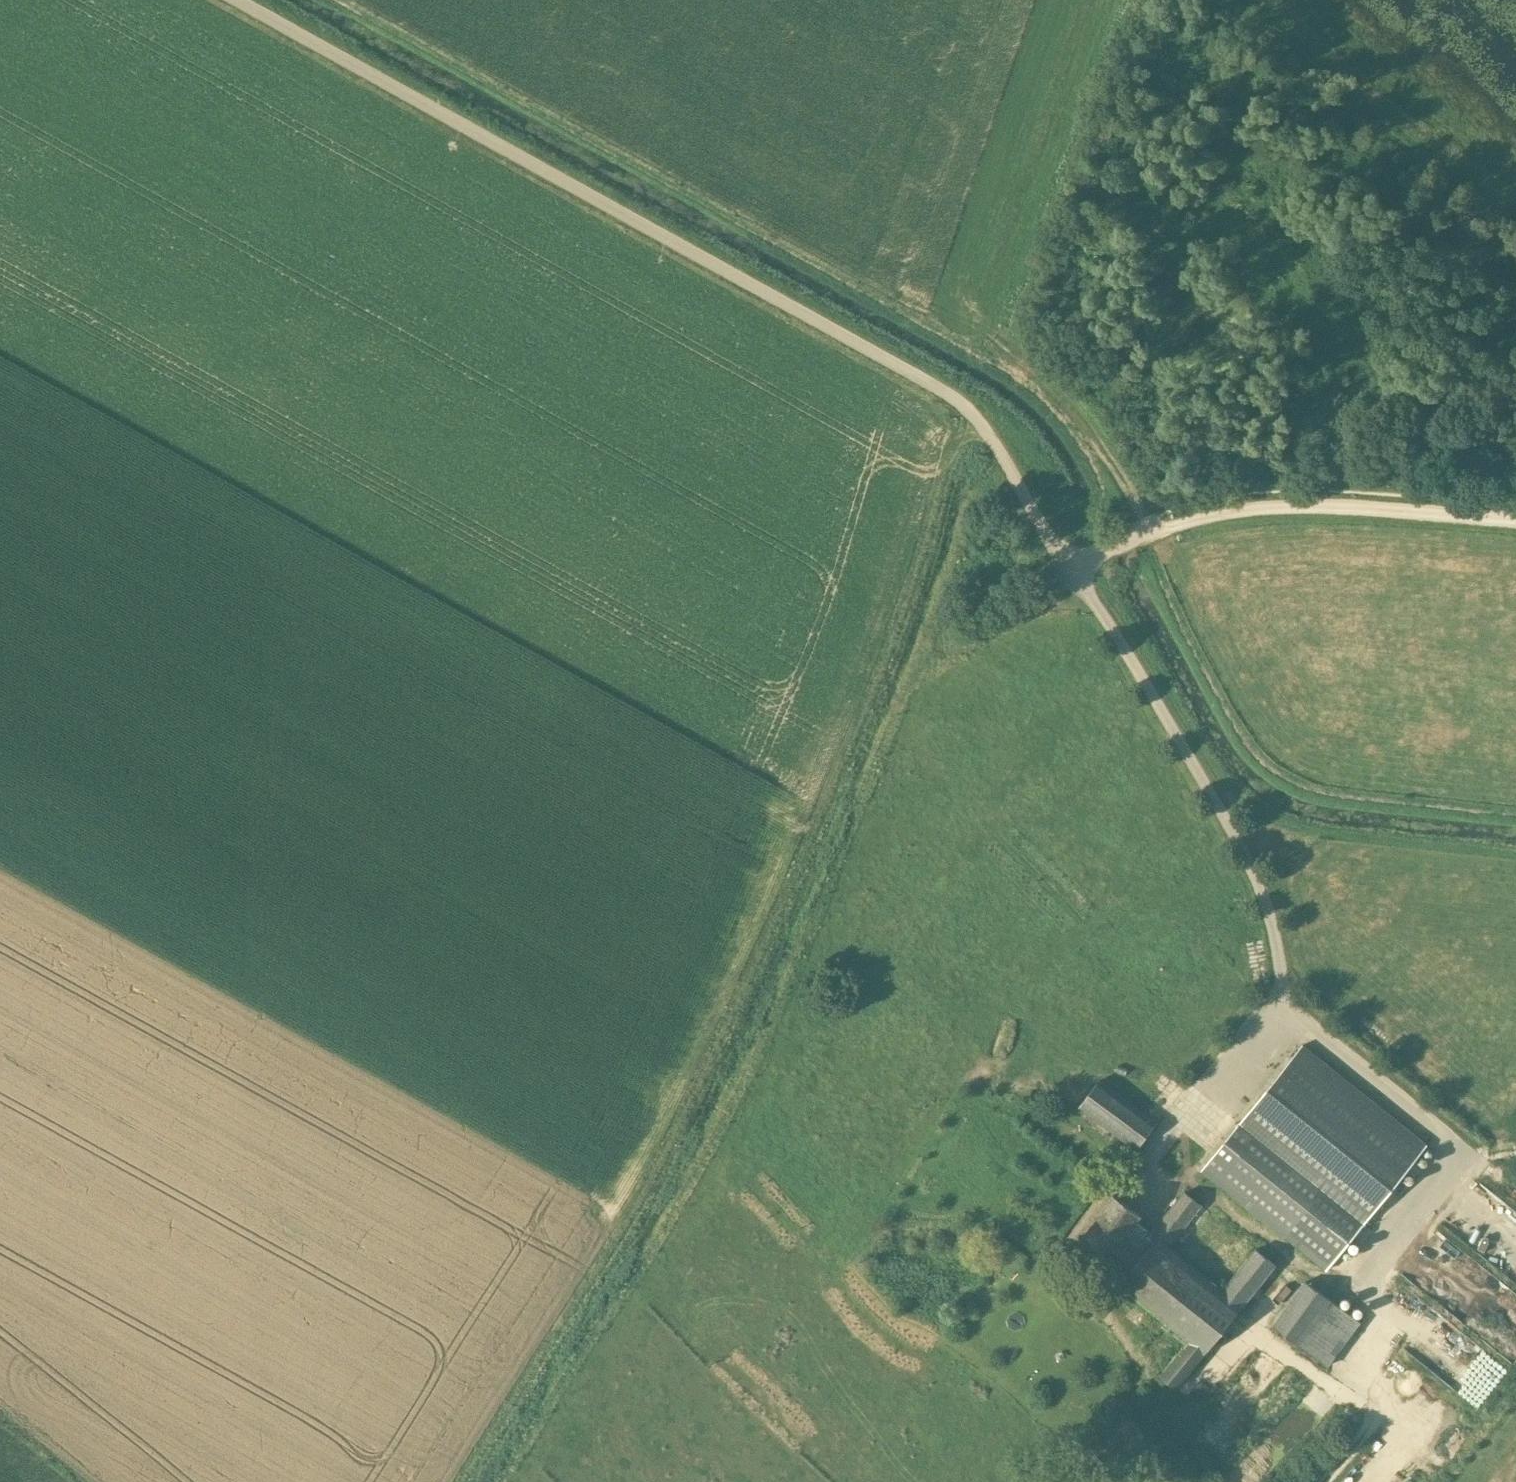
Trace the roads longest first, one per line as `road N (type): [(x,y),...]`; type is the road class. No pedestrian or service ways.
road 1 (unclassified): [(237,0),(948,394),(990,434),(1071,571)]
road 2 (track): [(1071,571),(1169,522),(1220,510),(1381,503),(1515,515)]

